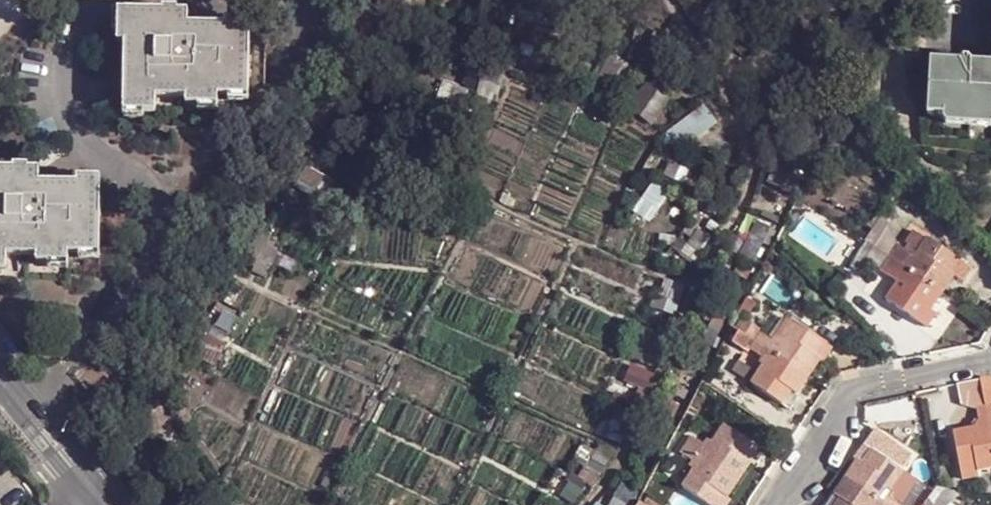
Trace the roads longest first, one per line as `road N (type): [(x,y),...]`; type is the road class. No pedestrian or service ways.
road 1 (primary): [(664,0),(461,504)]
road 2 (residential): [(990,362),(844,391),(776,504)]
road 3 (residential): [(103,504),(0,382)]

